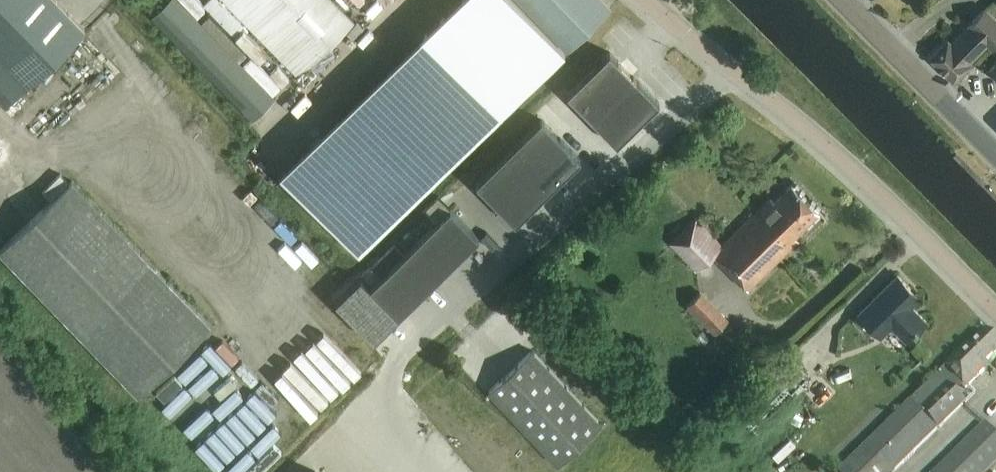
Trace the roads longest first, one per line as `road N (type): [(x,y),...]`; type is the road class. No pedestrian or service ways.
road 1 (unclassified): [(995,313),(820,138),(643,0)]
road 2 (unclassified): [(256,157),(414,0)]
road 3 (secondary): [(995,156),(892,52)]

